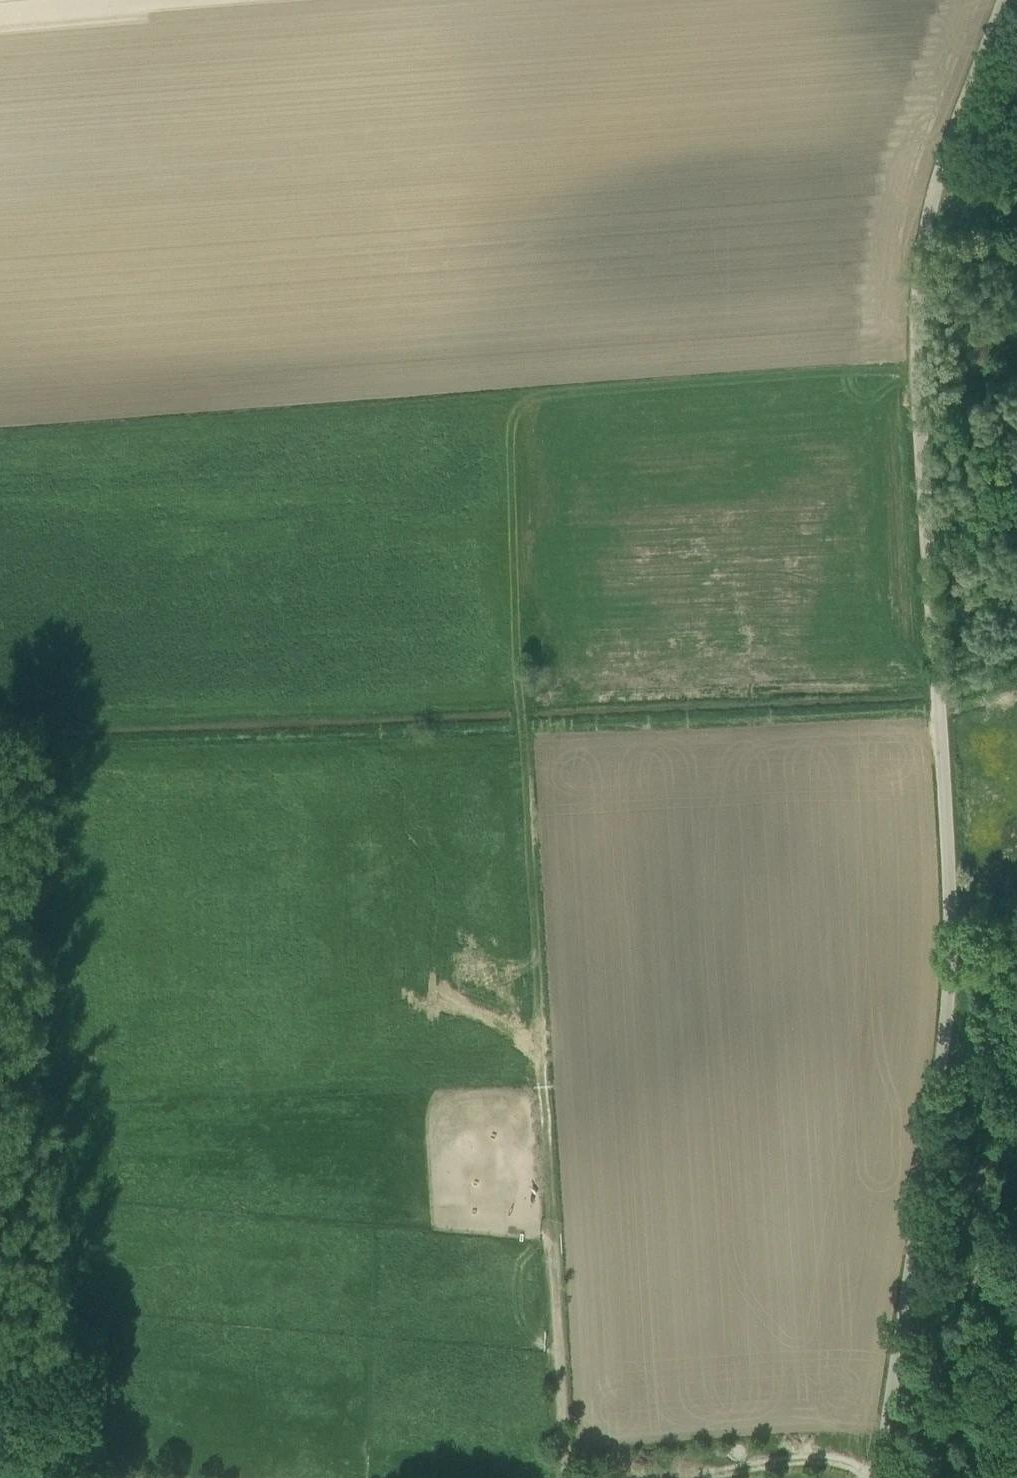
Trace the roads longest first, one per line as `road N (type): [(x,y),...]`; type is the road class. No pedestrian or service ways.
road 1 (unclassified): [(882,1477),(943,1074),(949,957),(921,275),(939,180),(1009,0)]

